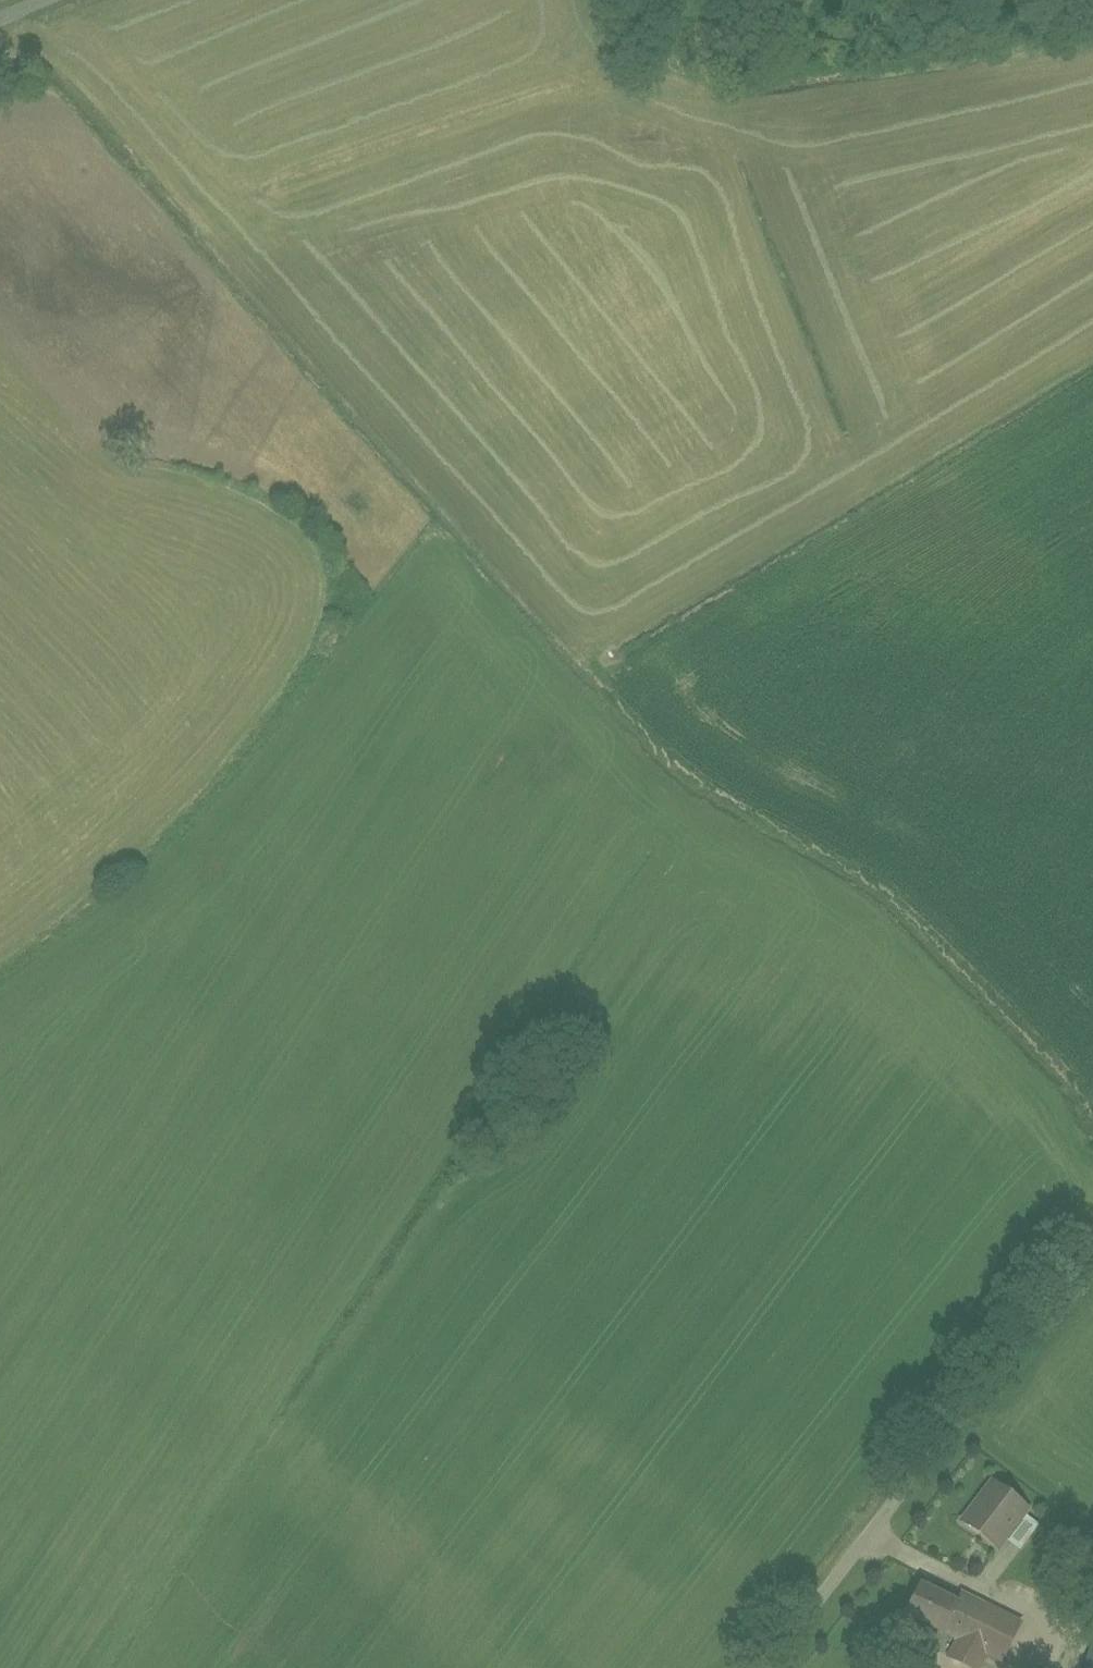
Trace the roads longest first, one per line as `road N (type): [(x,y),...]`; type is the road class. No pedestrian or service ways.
road 1 (unclassified): [(766,1667),(1092,1245)]

